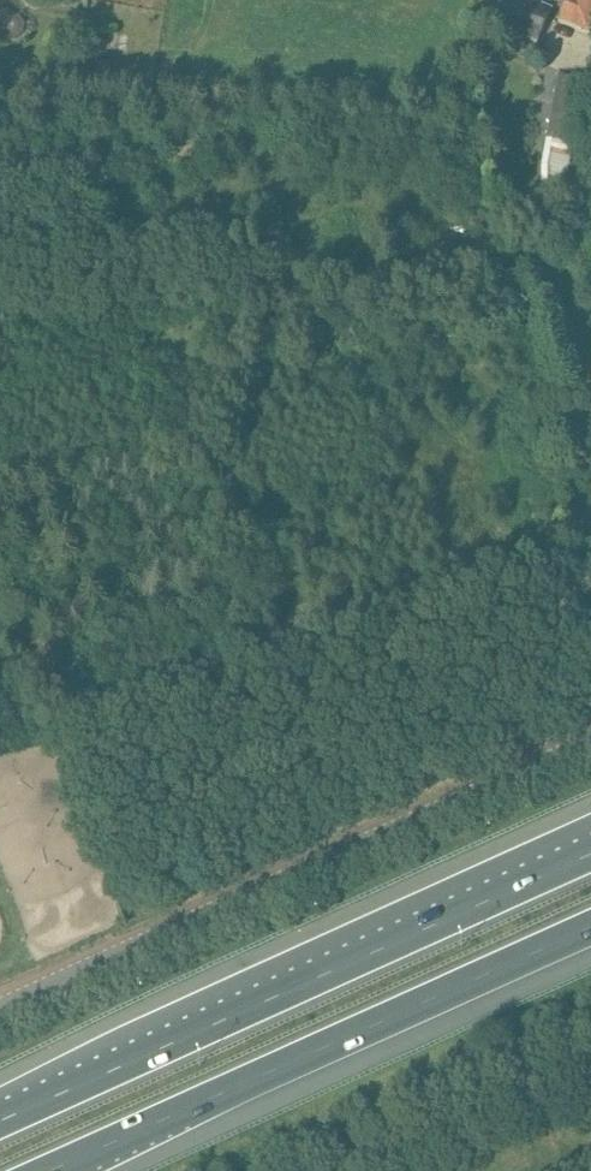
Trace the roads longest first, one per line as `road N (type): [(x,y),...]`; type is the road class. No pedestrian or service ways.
road 1 (motorway): [(590,853),(0,1119)]
road 2 (unclassified): [(0,1004),(590,739)]
road 3 (motorway): [(50,1170),(590,927)]

